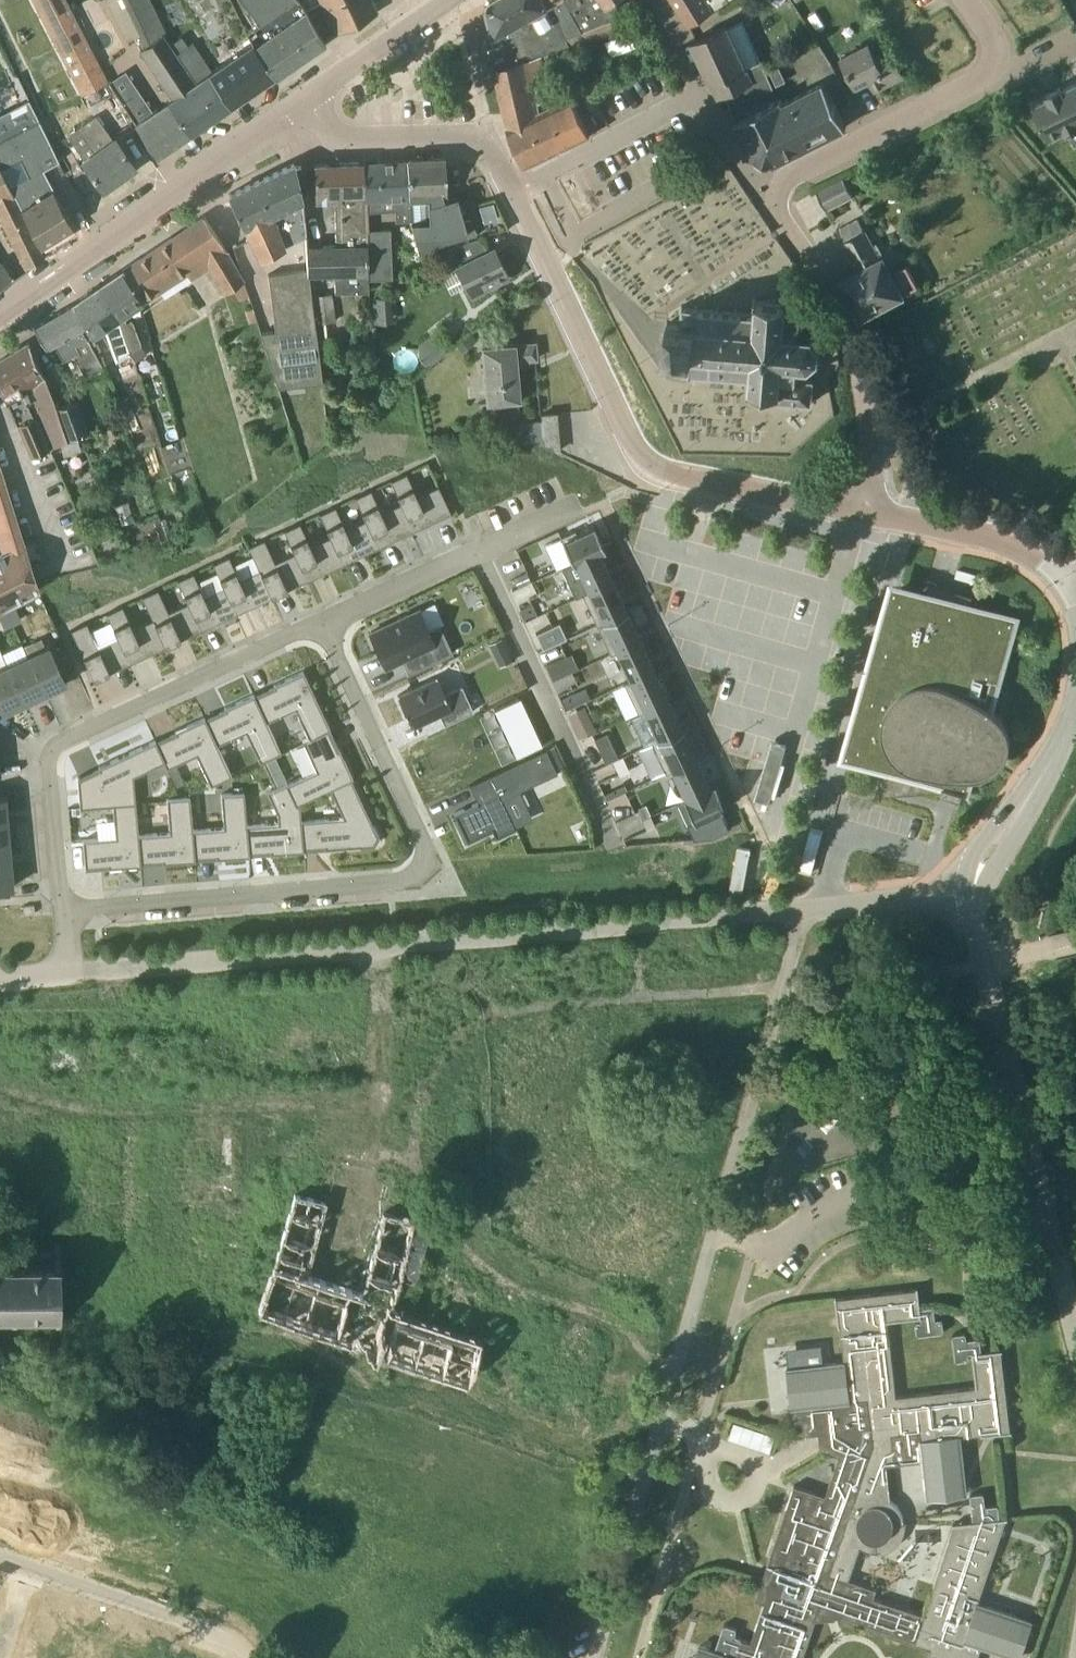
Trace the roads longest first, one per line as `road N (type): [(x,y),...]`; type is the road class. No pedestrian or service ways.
road 1 (residential): [(595,1657),(802,912)]
road 2 (residential): [(323,625),(414,826),(421,857),(413,872),(398,881),(62,912)]
road 3 (residential): [(862,510),(672,478),(644,464),(623,435),(511,191)]
road 4 (residential): [(62,912),(48,762),(55,749),(323,625)]
road 5 (residential): [(1075,1340),(970,894)]
road 6 (residential): [(378,947),(802,912)]
road 7 (residential): [(0,318),(305,101)]
road 8 (residential): [(862,510),(871,466),(862,370),(824,284),(761,194)]
road 9 (residential): [(761,194),(976,84),(998,45),(966,0)]
road 10 (residential): [(336,1270),(372,1134),(378,947)]
road 11 (residential): [(68,978),(378,947)]
road 12 (residential): [(323,625),(569,511)]
road 13 (residential): [(240,1657),(229,1644),(0,1563)]
road 14 (residential): [(511,191),(488,144),(458,135),(336,136),(305,101)]
road 15 (residential): [(1068,577),(1025,545),(862,510)]
road 16 (residential): [(511,191),(698,96)]
road 17 (residential): [(970,894),(1075,718)]
road 18 (residential): [(305,101),(448,0)]
road 19 (residential): [(802,912),(970,894)]

